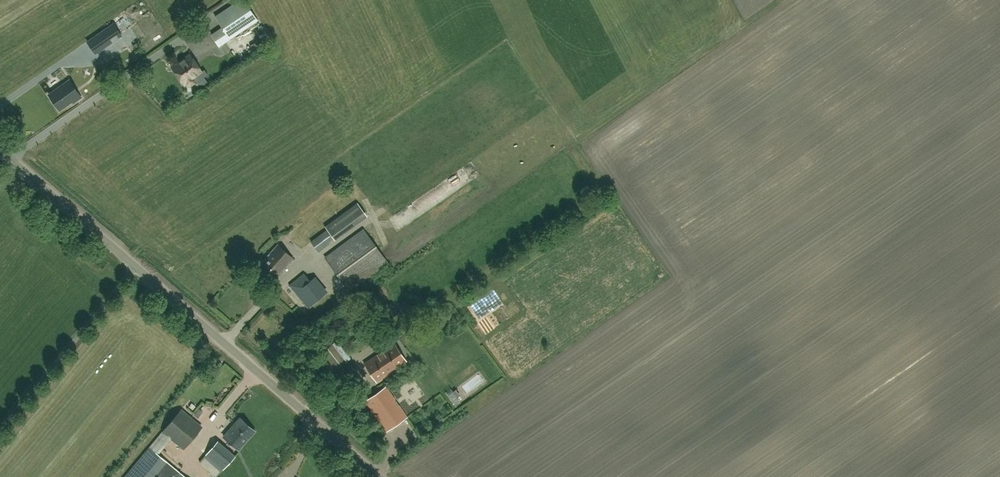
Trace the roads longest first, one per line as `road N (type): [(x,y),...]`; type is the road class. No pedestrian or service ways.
road 1 (unclassified): [(382,476),(0,148)]

